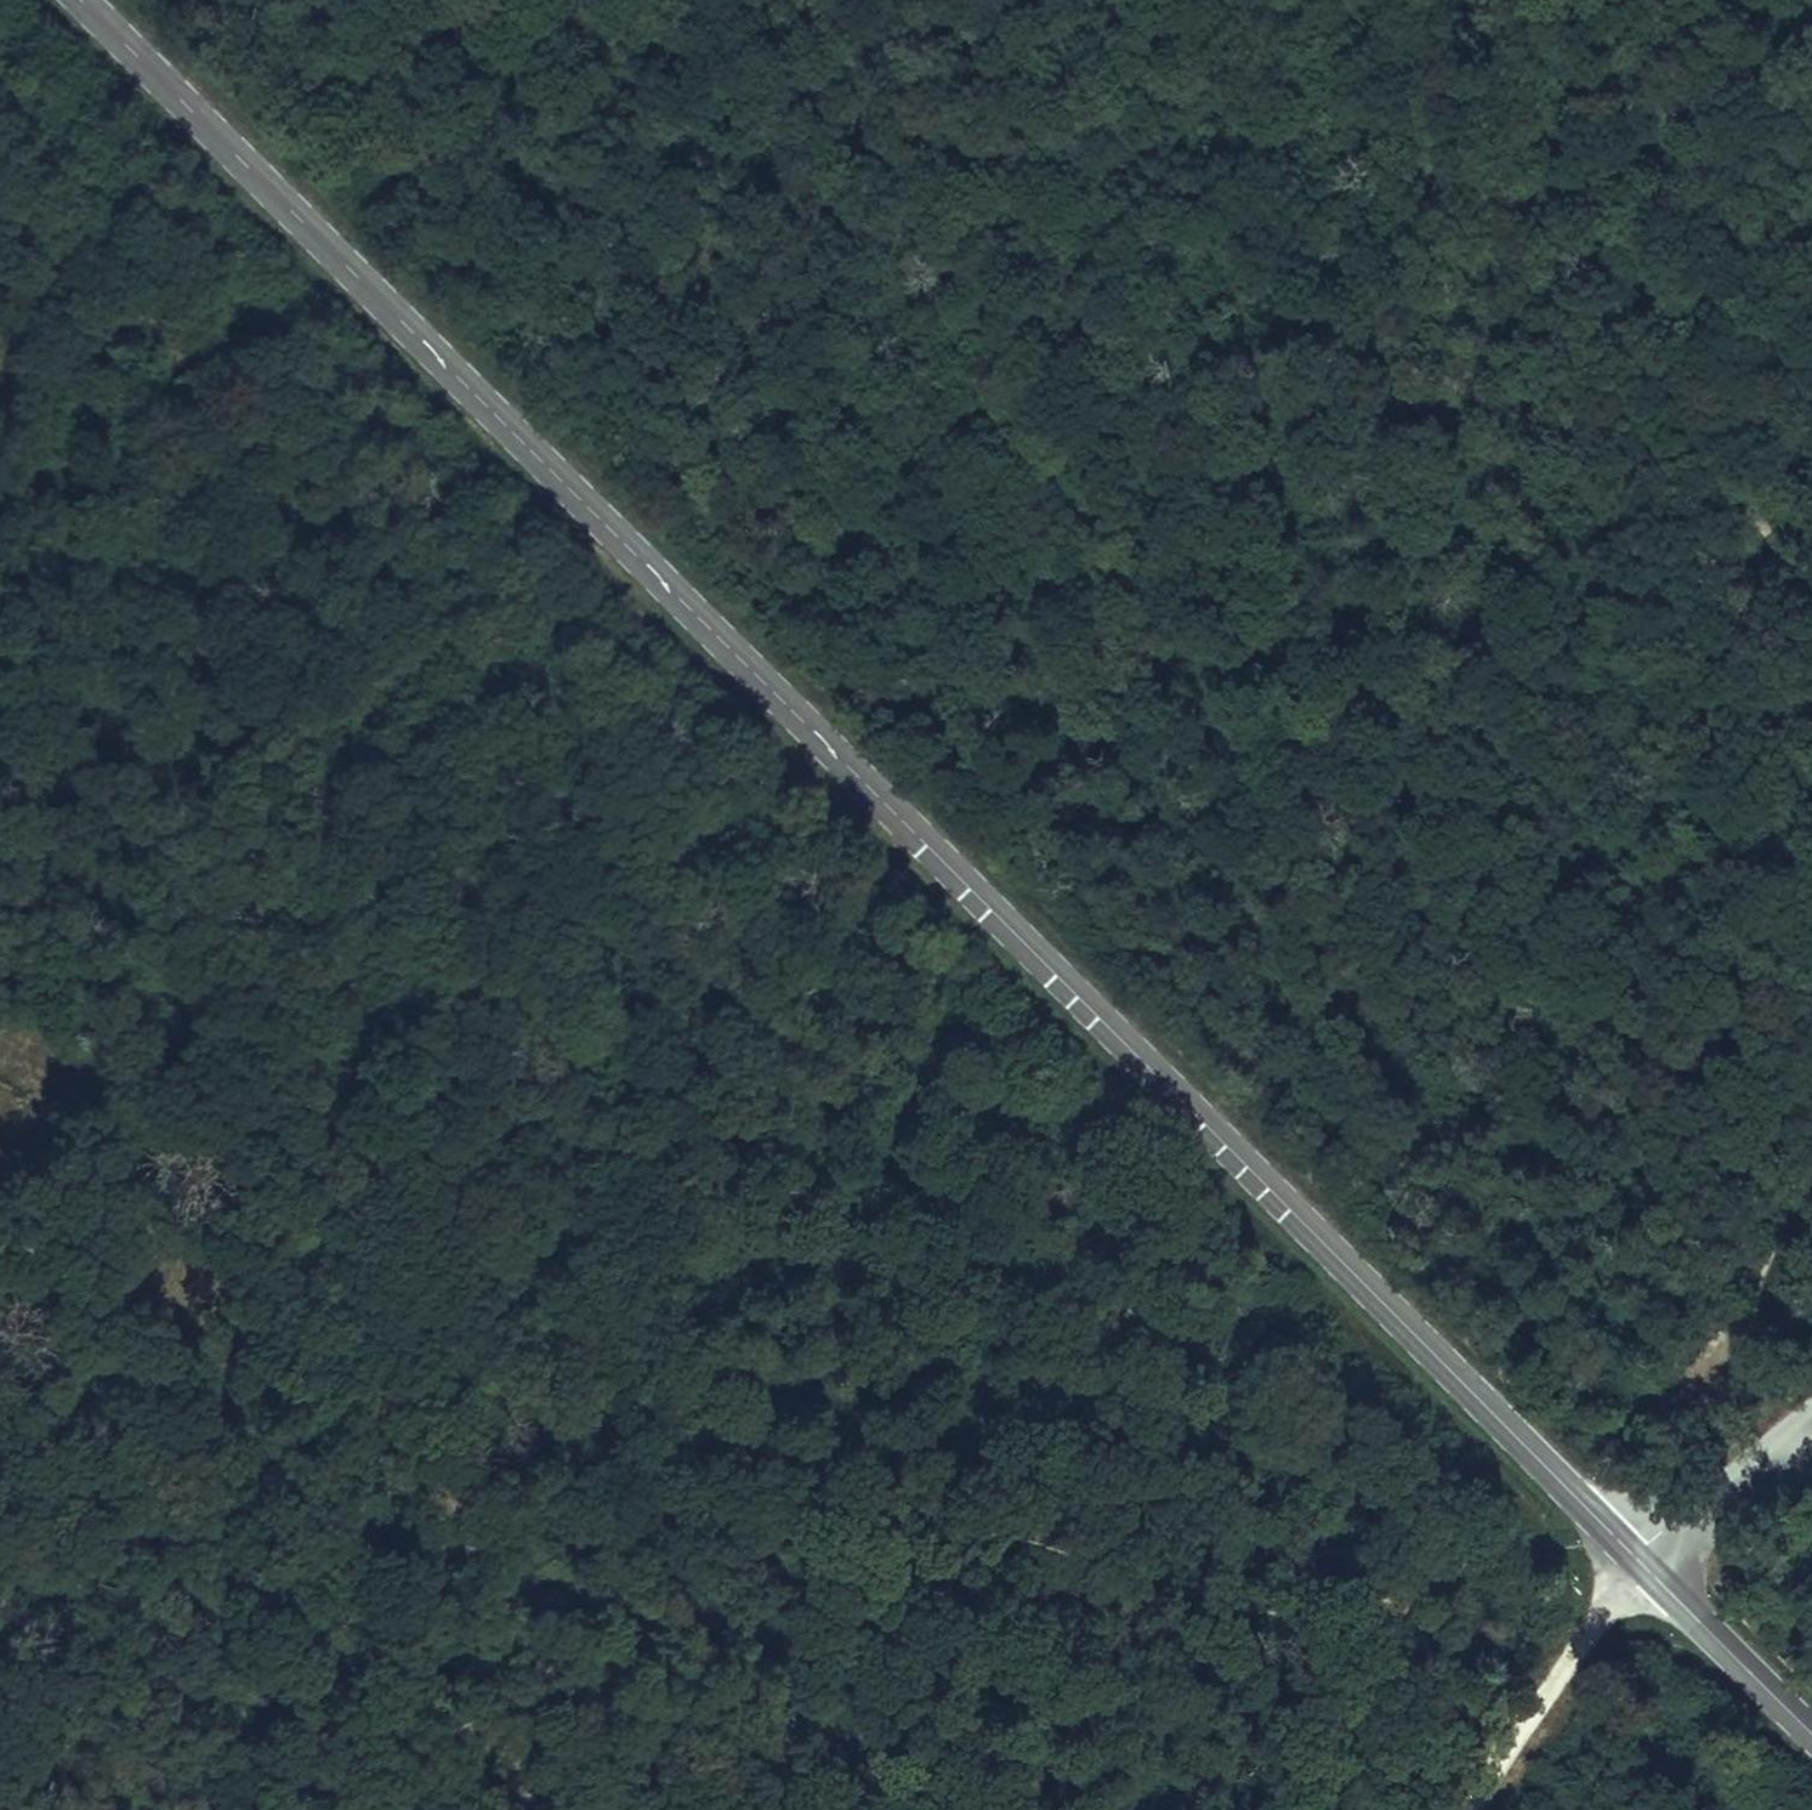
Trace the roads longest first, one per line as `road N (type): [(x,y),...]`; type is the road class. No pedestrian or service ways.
road 1 (secondary): [(82,0),(1811,1736)]
road 2 (track): [(1470,1809),(1638,1563)]

